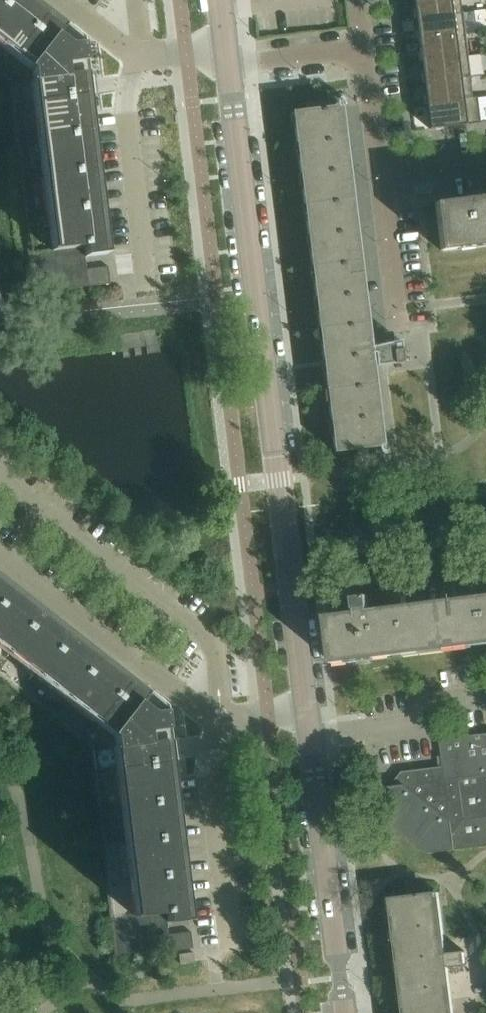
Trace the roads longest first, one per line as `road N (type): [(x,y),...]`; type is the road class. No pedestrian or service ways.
road 1 (unclassified): [(307,709),(226,56)]
road 2 (unclassified): [(345,1012),(310,734)]
road 3 (residential): [(485,162),(381,175),(364,52)]
road 4 (residential): [(310,734),(409,723),(439,700),(485,694)]
road 5 (unclassified): [(226,56),(260,62),(364,52)]

